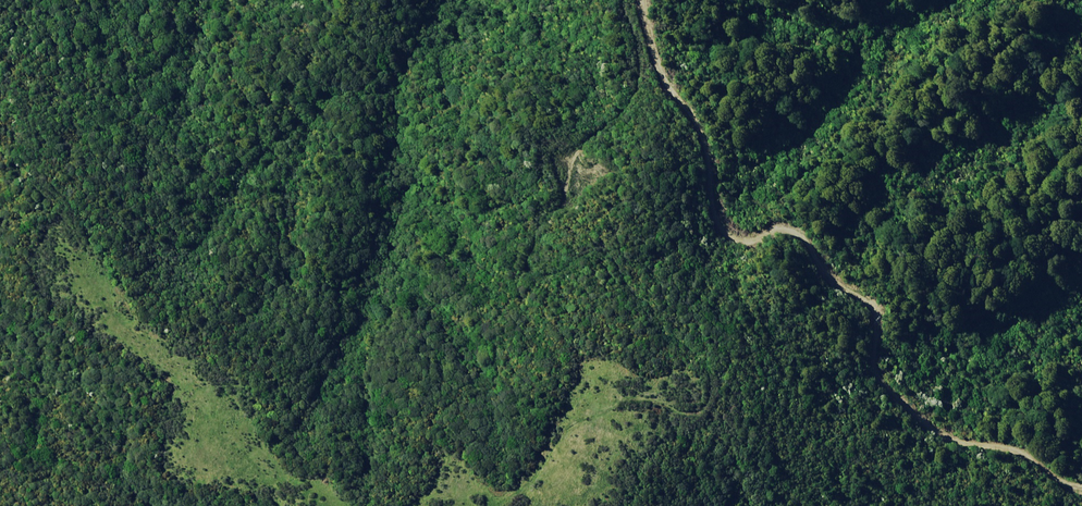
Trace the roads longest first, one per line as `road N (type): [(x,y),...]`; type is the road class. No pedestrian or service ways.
road 1 (track): [(408,505),(445,476),(493,488),(536,478),(596,408),(676,416),(707,397),(699,362),(632,306),(583,272),(524,260),(537,218),(562,183),(563,155),(619,104),(635,79),(634,38),(621,0)]
road 2 (track): [(638,0),(656,67),(703,137),(707,194),(720,227),(732,235),(777,225),(801,234),(825,277),(869,304),(873,368),(911,411),(938,431),(1028,454),(1081,485)]
road 3 (track): [(0,90),(24,119),(80,260),(250,437),(353,505)]

